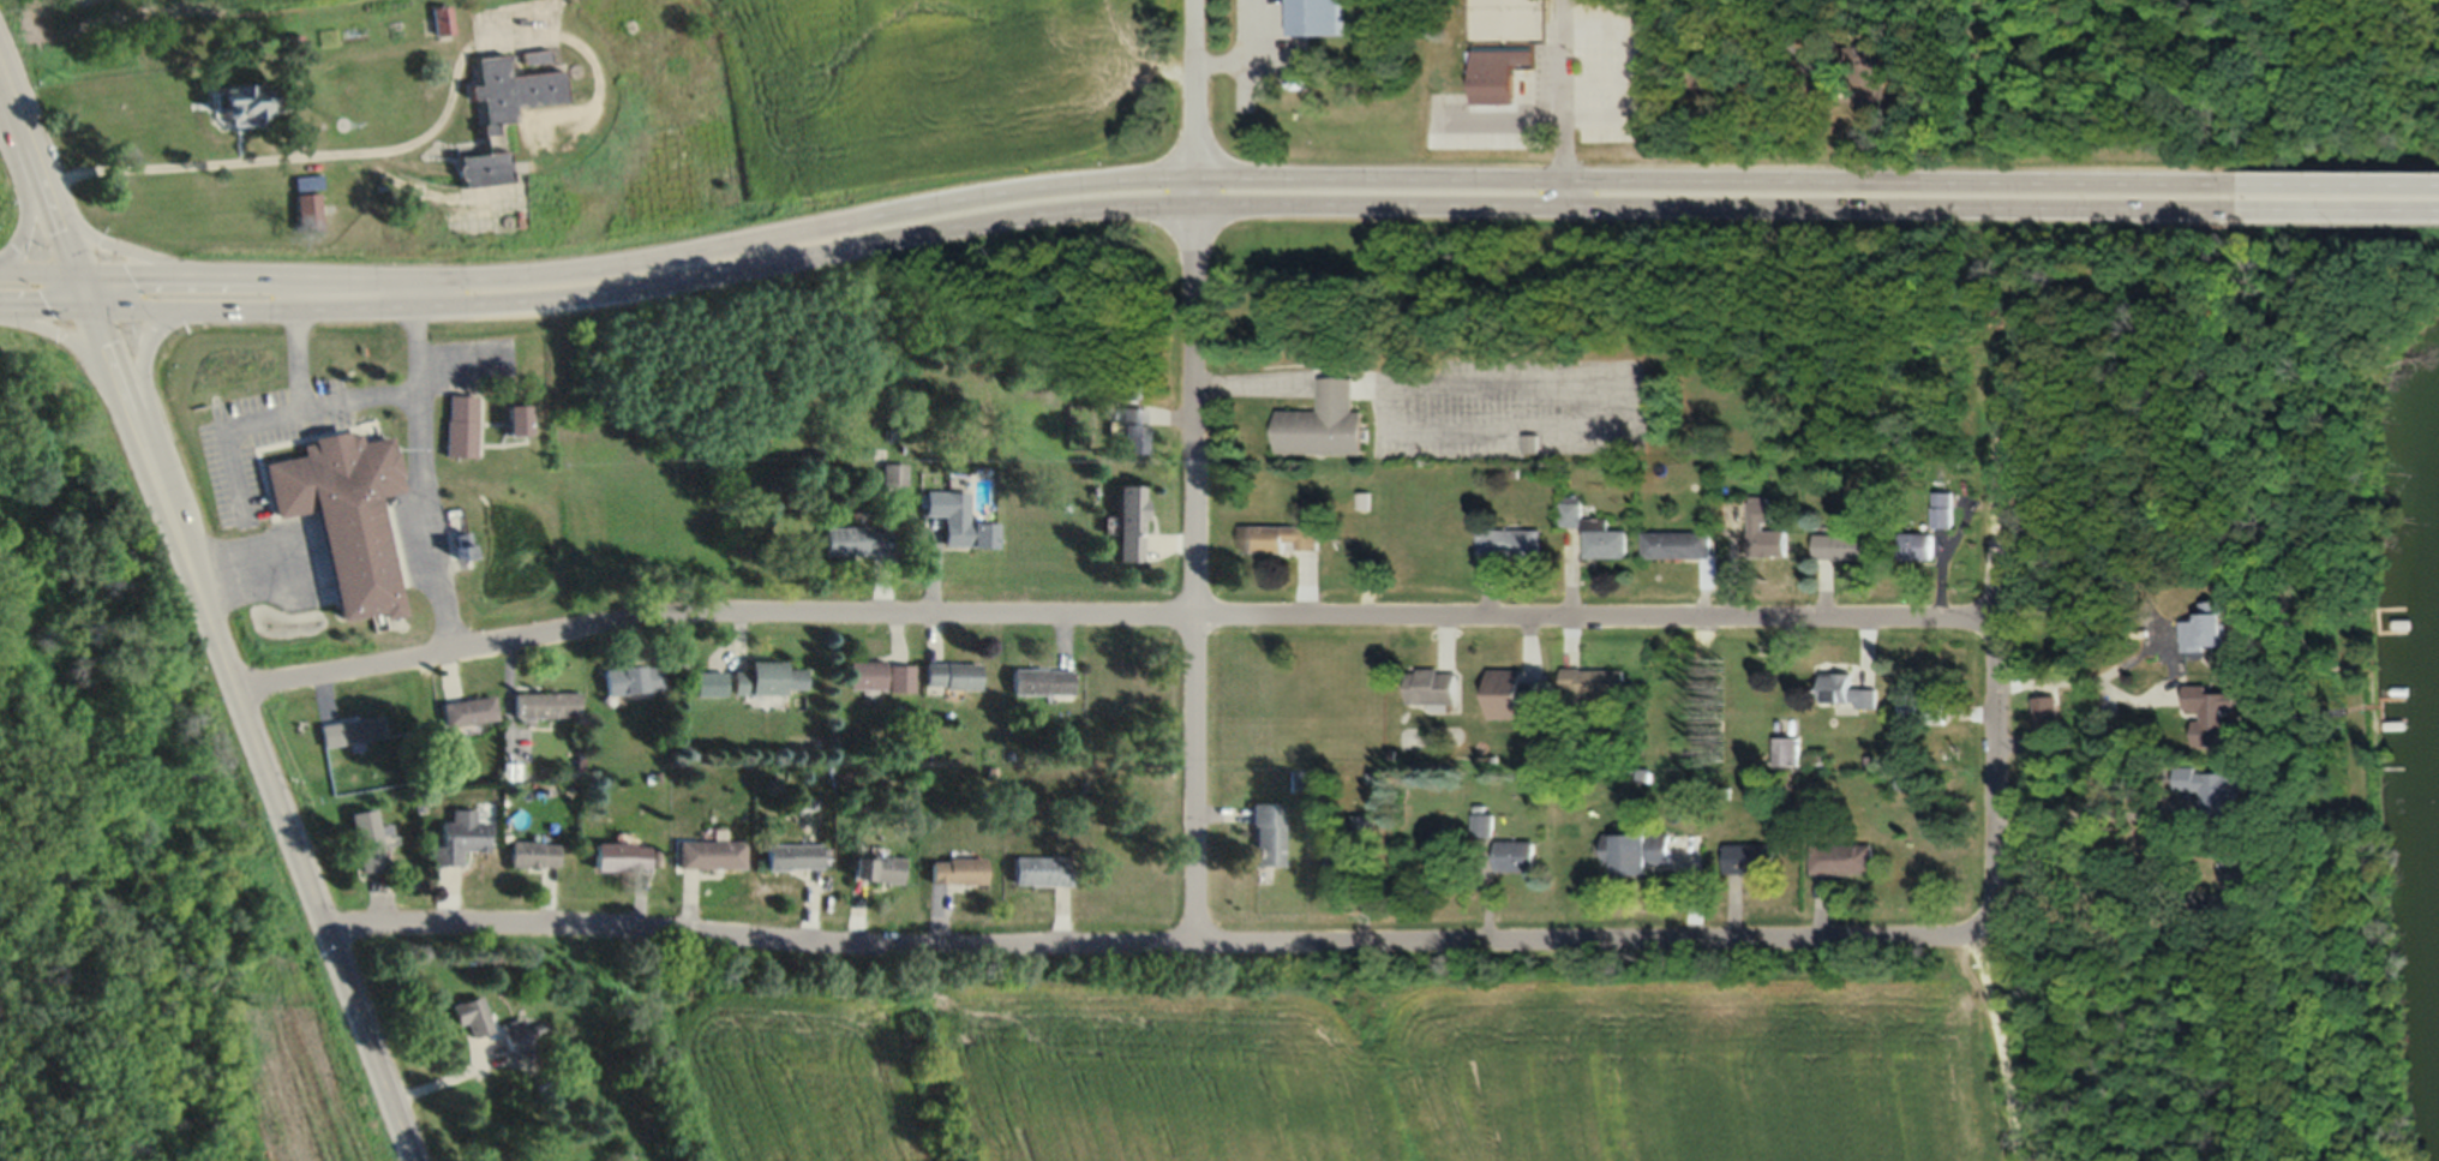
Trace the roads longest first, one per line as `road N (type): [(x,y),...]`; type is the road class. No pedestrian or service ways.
road 1 (tertiary): [(2234,179),(1193,174),(1043,184),(529,274),(295,280),(74,274)]
road 2 (tertiary): [(86,305),(341,305),(589,293),(1127,203),(2235,205)]
road 3 (residential): [(1995,621),(690,615),(232,690)]
road 4 (residential): [(1982,922),(1936,935),(889,944),(472,917),(354,923),(324,934)]
road 5 (residential): [(1194,940),(1195,0)]
road 6 (secondary): [(411,1160),(162,505)]
road 7 (residential): [(1995,621),(1991,906),(1982,922)]
road 8 (tertiary): [(162,505),(144,353),(163,319),(206,305)]
road 9 (secondary): [(242,279),(163,263),(101,239),(46,196)]
road 10 (tertiary): [(2438,181),(2234,179)]
road 11 (tertiary): [(2235,205),(2438,208)]
road 12 (residential): [(1557,202),(1558,0)]
road 13 (secondary): [(0,312),(74,337),(133,429)]
road 14 (tertiary): [(0,124),(26,195),(19,237),(0,256)]
road 15 (secondary): [(133,429),(86,305)]

